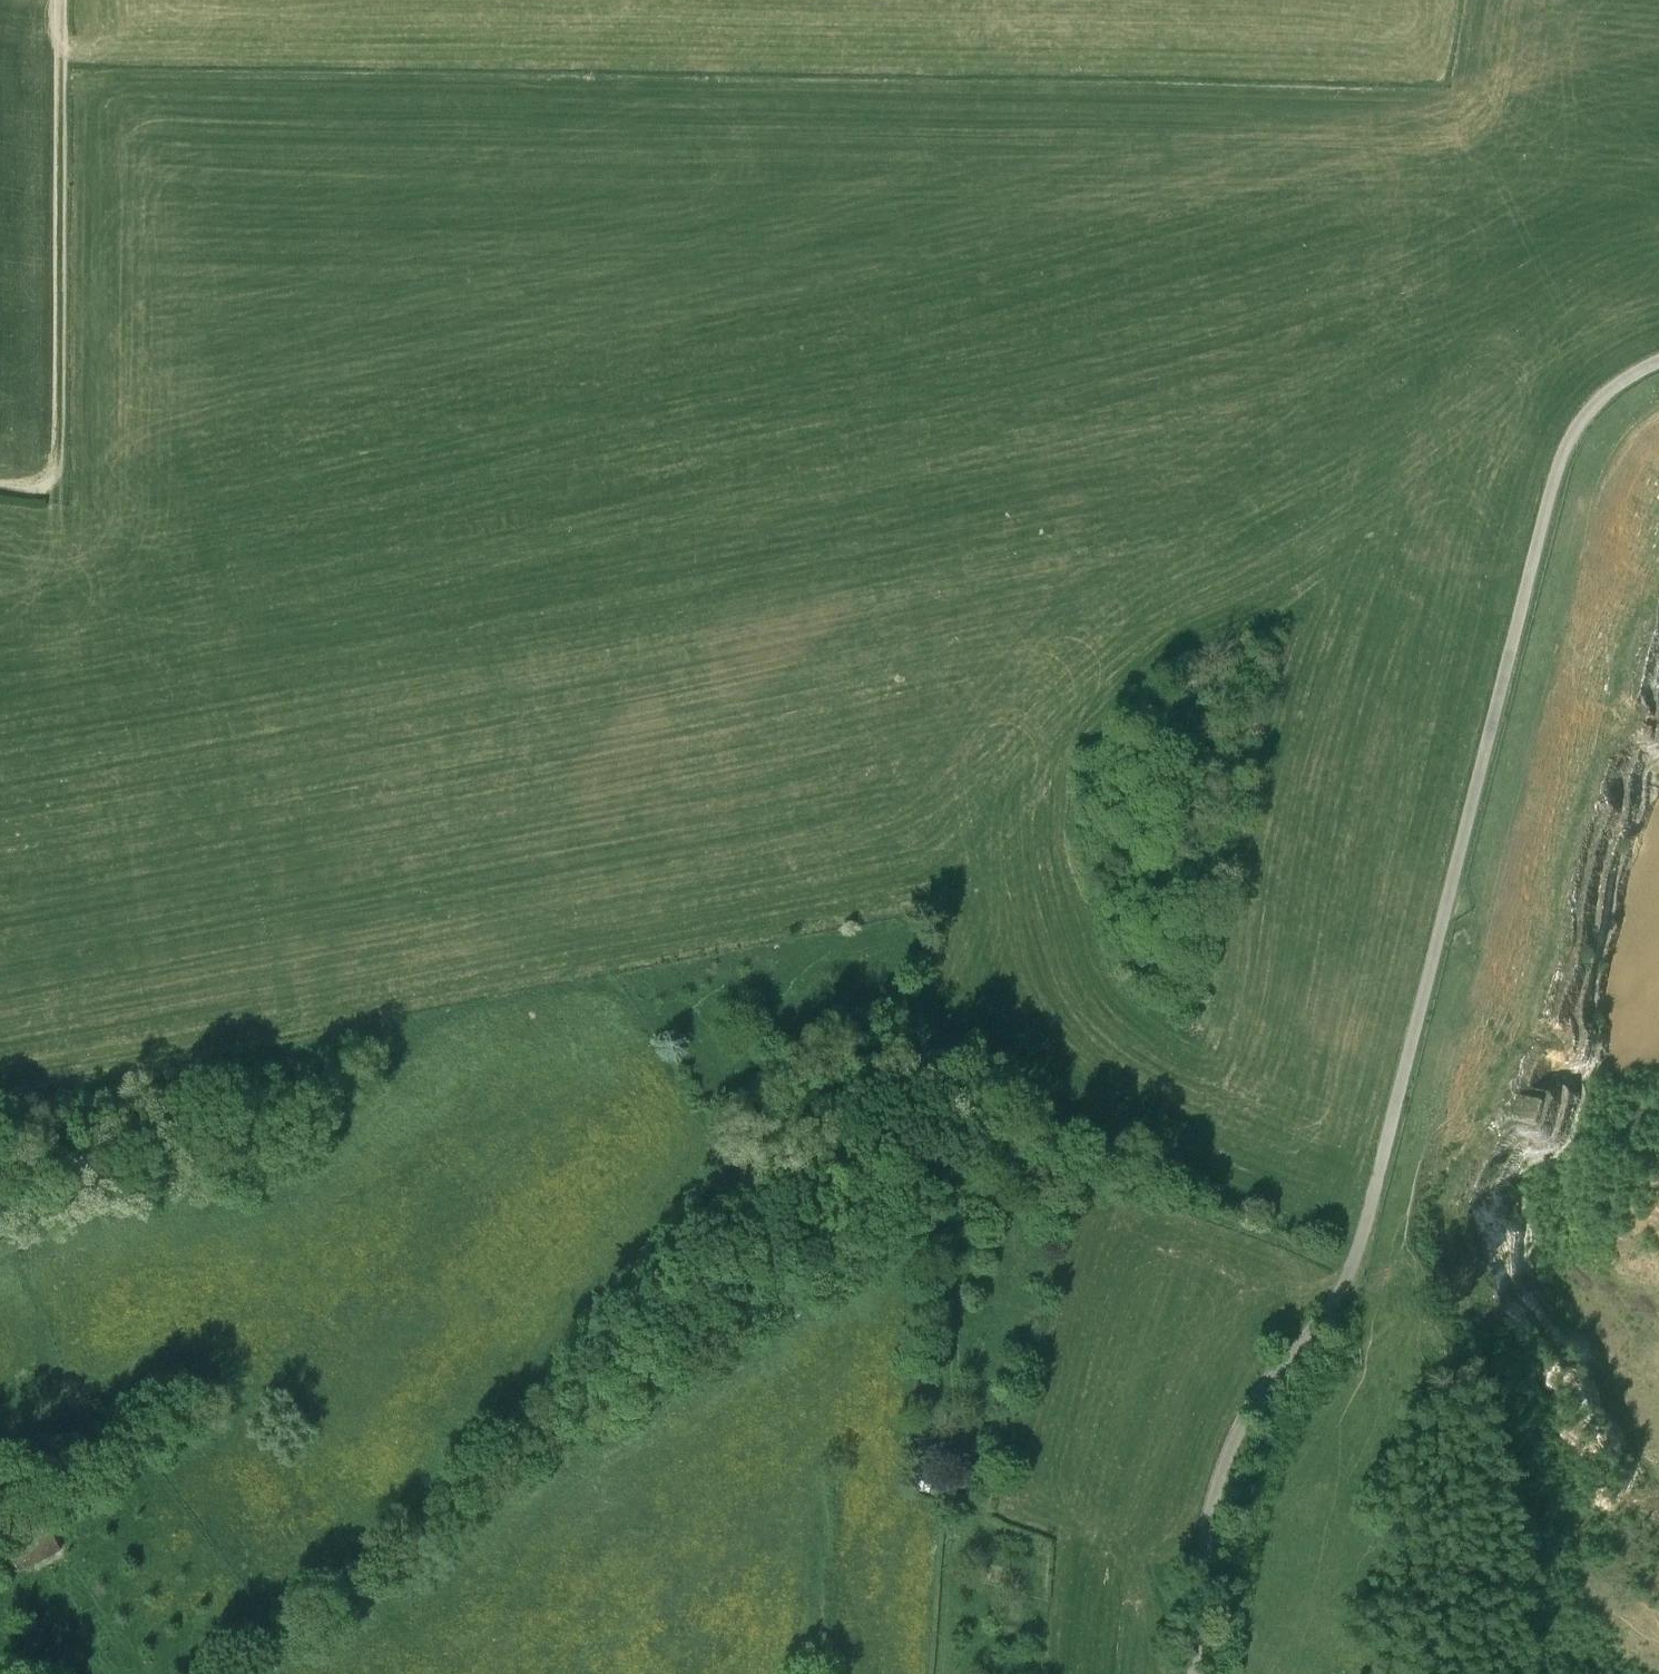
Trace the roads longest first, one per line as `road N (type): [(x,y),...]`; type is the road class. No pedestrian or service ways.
road 1 (unclassified): [(1658,360),(1603,395),(1563,453),(1354,1261),(1319,1323),(1256,1400),(1222,1468),(1203,1551),(1193,1673)]
road 2 (track): [(60,0),(58,461),(46,484),(0,488)]

